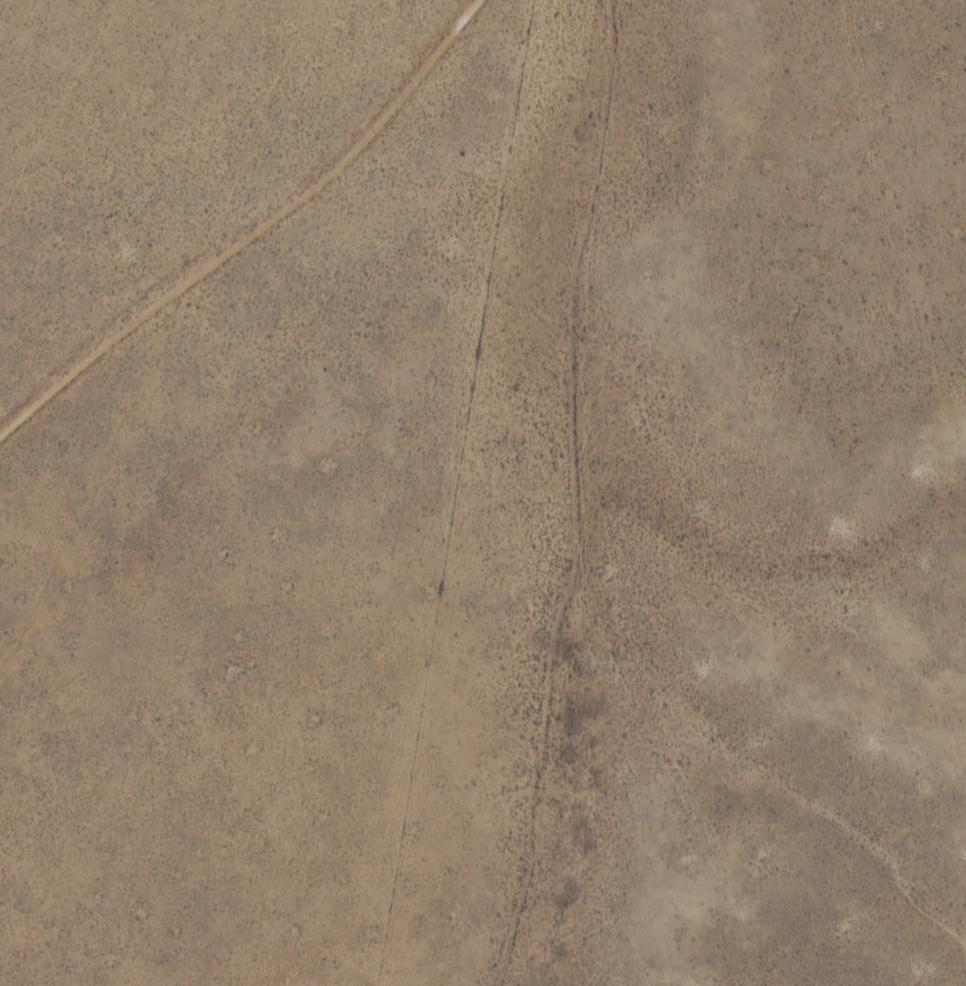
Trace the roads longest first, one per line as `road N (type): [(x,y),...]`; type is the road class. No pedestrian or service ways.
road 1 (track): [(0,439),(94,358),(319,189),(488,0)]

